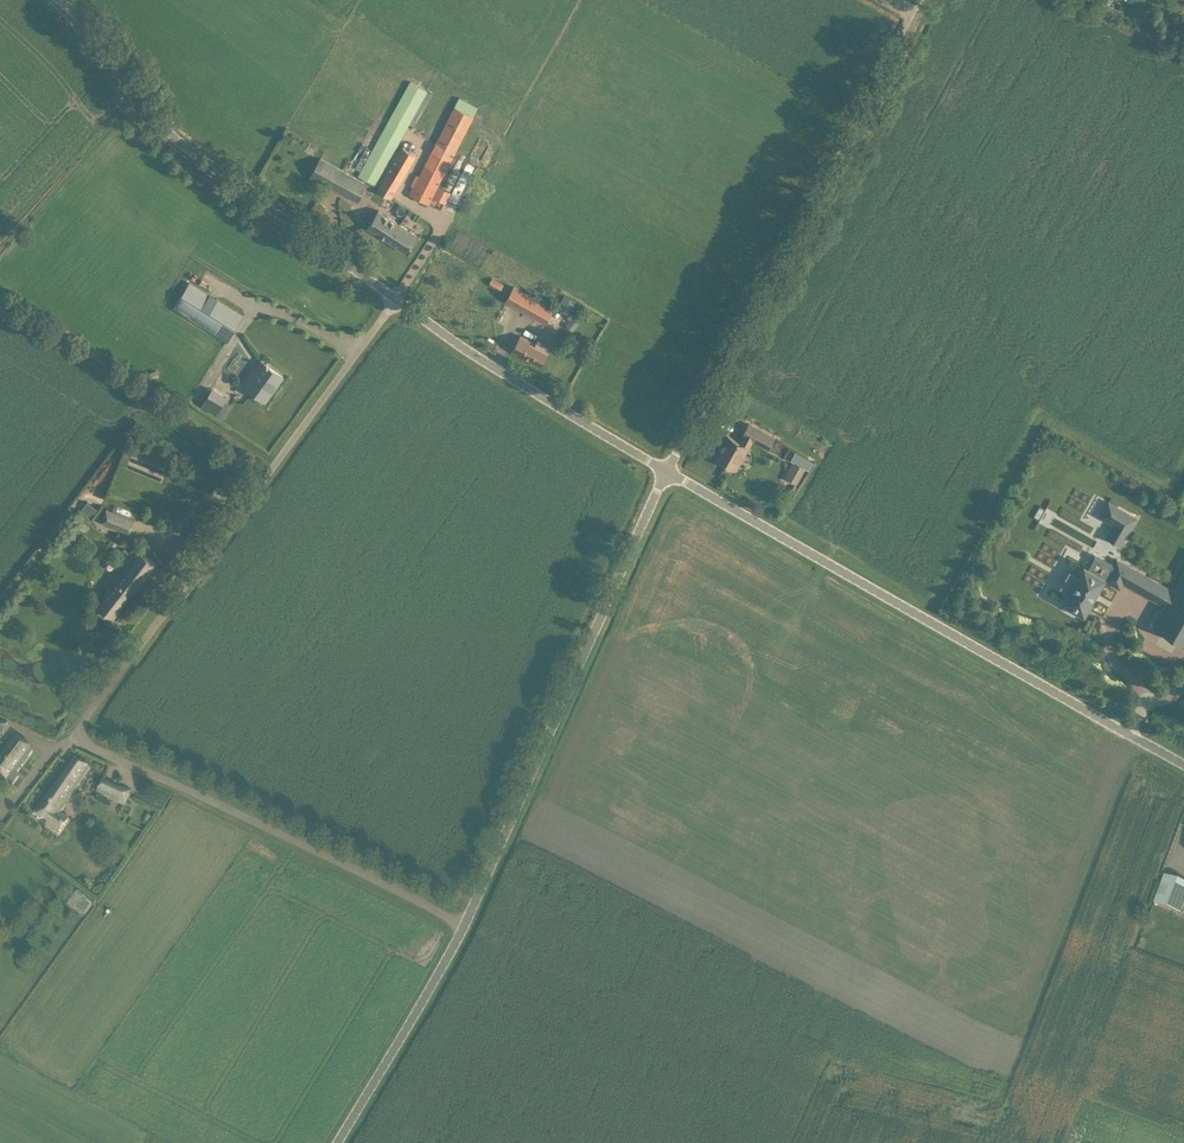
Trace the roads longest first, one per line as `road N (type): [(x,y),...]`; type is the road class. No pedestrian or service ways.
road 1 (unclassified): [(345,1142),(465,928),(663,473)]
road 2 (track): [(465,928),(78,740),(259,490)]
road 3 (unclassified): [(1183,766),(663,473)]
road 4 (unclassified): [(663,473),(930,0)]
road 5 (unclassified): [(393,303),(180,151),(120,64),(57,0)]
road 6 (unclassified): [(663,473),(393,303)]
road 7 (unclassified): [(259,490),(393,303)]

